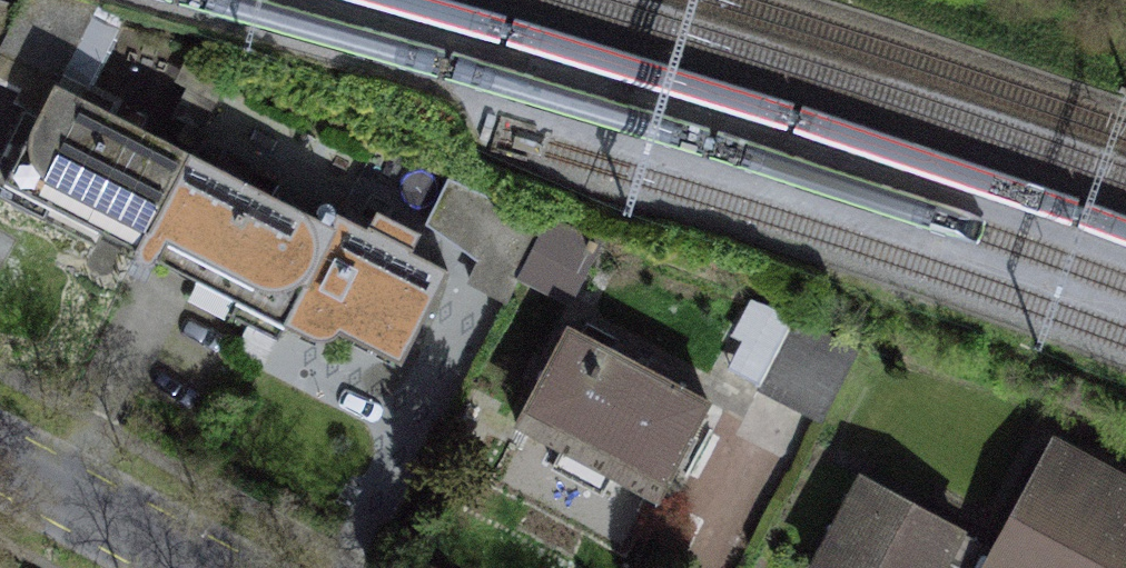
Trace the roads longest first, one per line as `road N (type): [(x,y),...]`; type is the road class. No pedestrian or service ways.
road 1 (primary): [(0,455),(209,567)]

